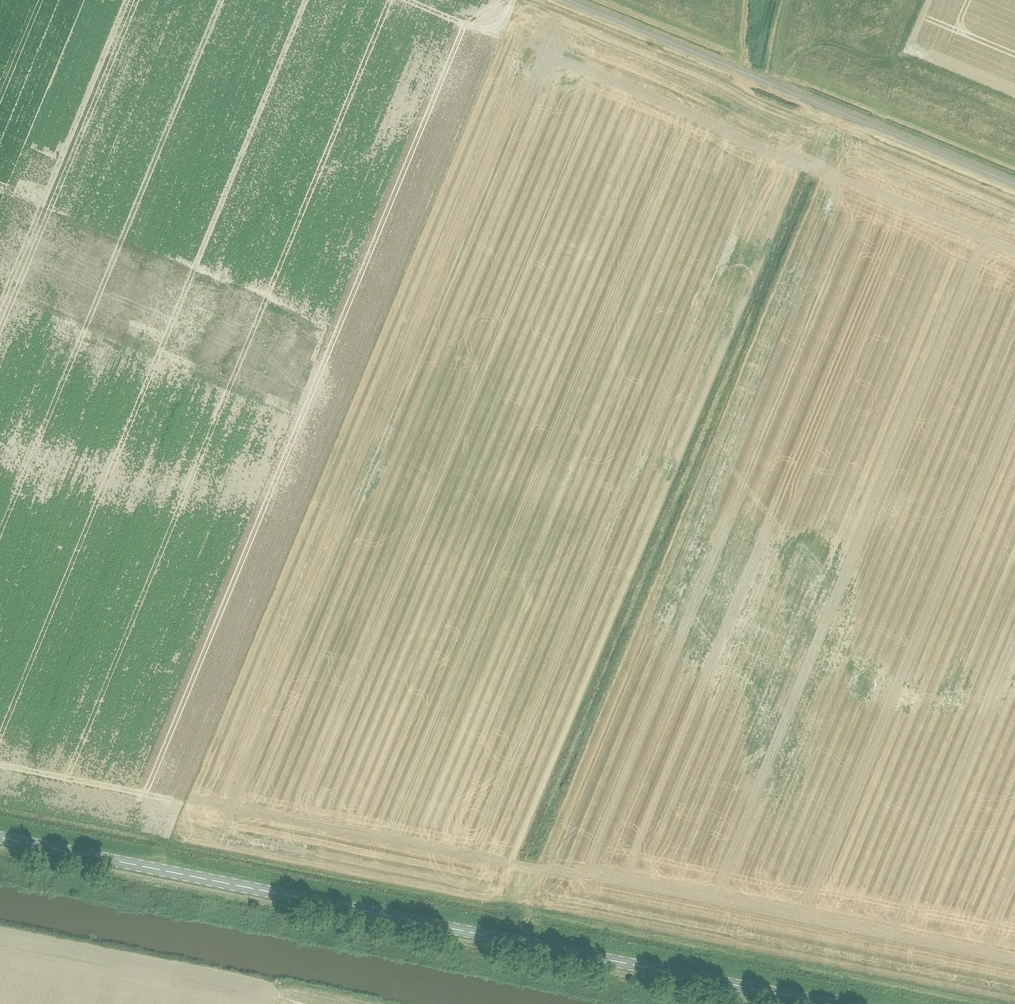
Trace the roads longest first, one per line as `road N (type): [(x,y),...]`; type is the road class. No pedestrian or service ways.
road 1 (tertiary): [(820,1003),(0,840)]
road 2 (unclassified): [(569,0),(1014,184)]

